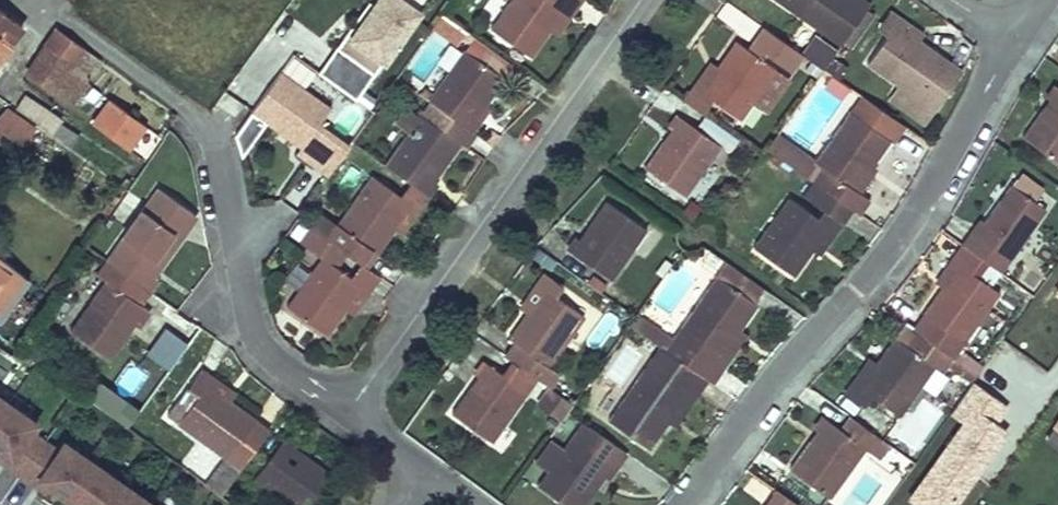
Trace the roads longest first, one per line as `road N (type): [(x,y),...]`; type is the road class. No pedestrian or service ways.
road 1 (residential): [(1010,26),(879,261),(784,354),(676,504)]
road 2 (residential): [(341,405),(636,0)]
road 3 (residential): [(341,405),(258,348),(213,141)]
road 4 (residential): [(24,0),(63,7),(135,66)]

